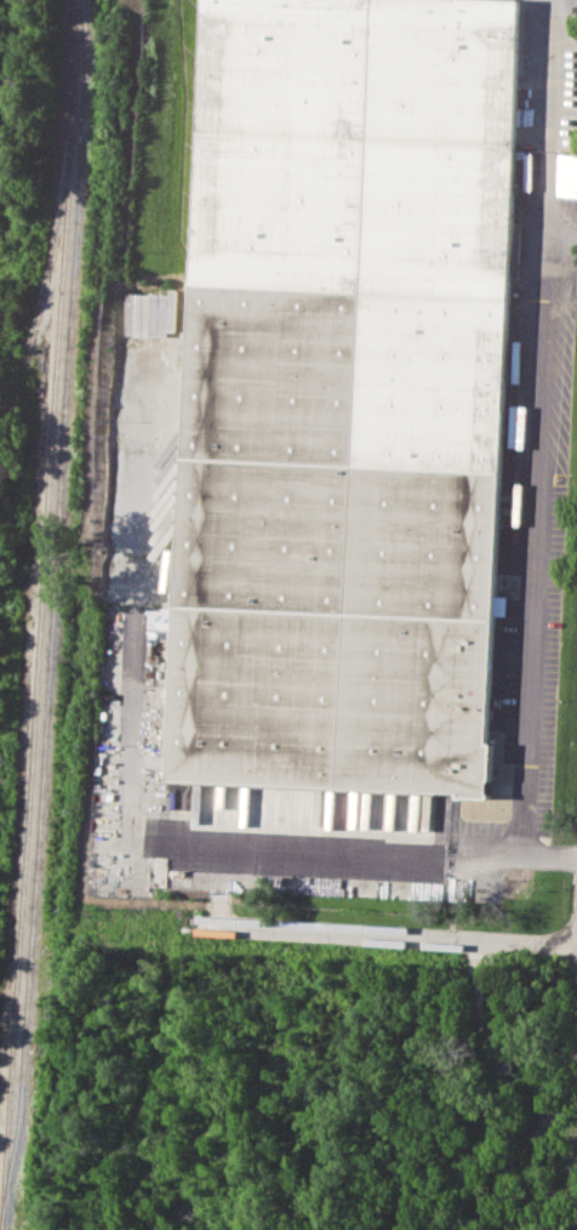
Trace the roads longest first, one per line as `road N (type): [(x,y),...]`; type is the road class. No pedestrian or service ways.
road 1 (residential): [(215,921),(558,945),(576,938)]

